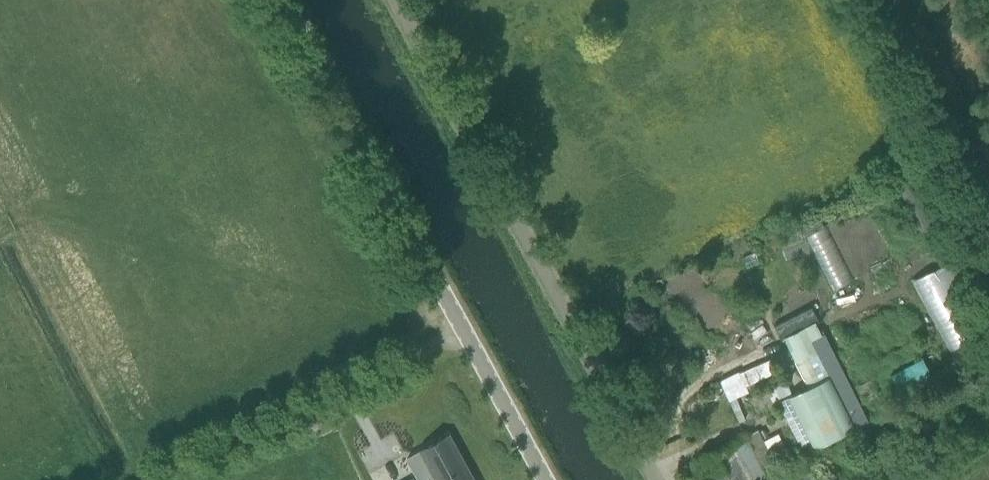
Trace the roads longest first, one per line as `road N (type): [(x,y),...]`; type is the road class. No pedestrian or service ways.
road 1 (tertiary): [(553,479),(290,0)]
road 2 (unclassified): [(664,479),(405,0)]
road 3 (track): [(139,479),(469,327)]

